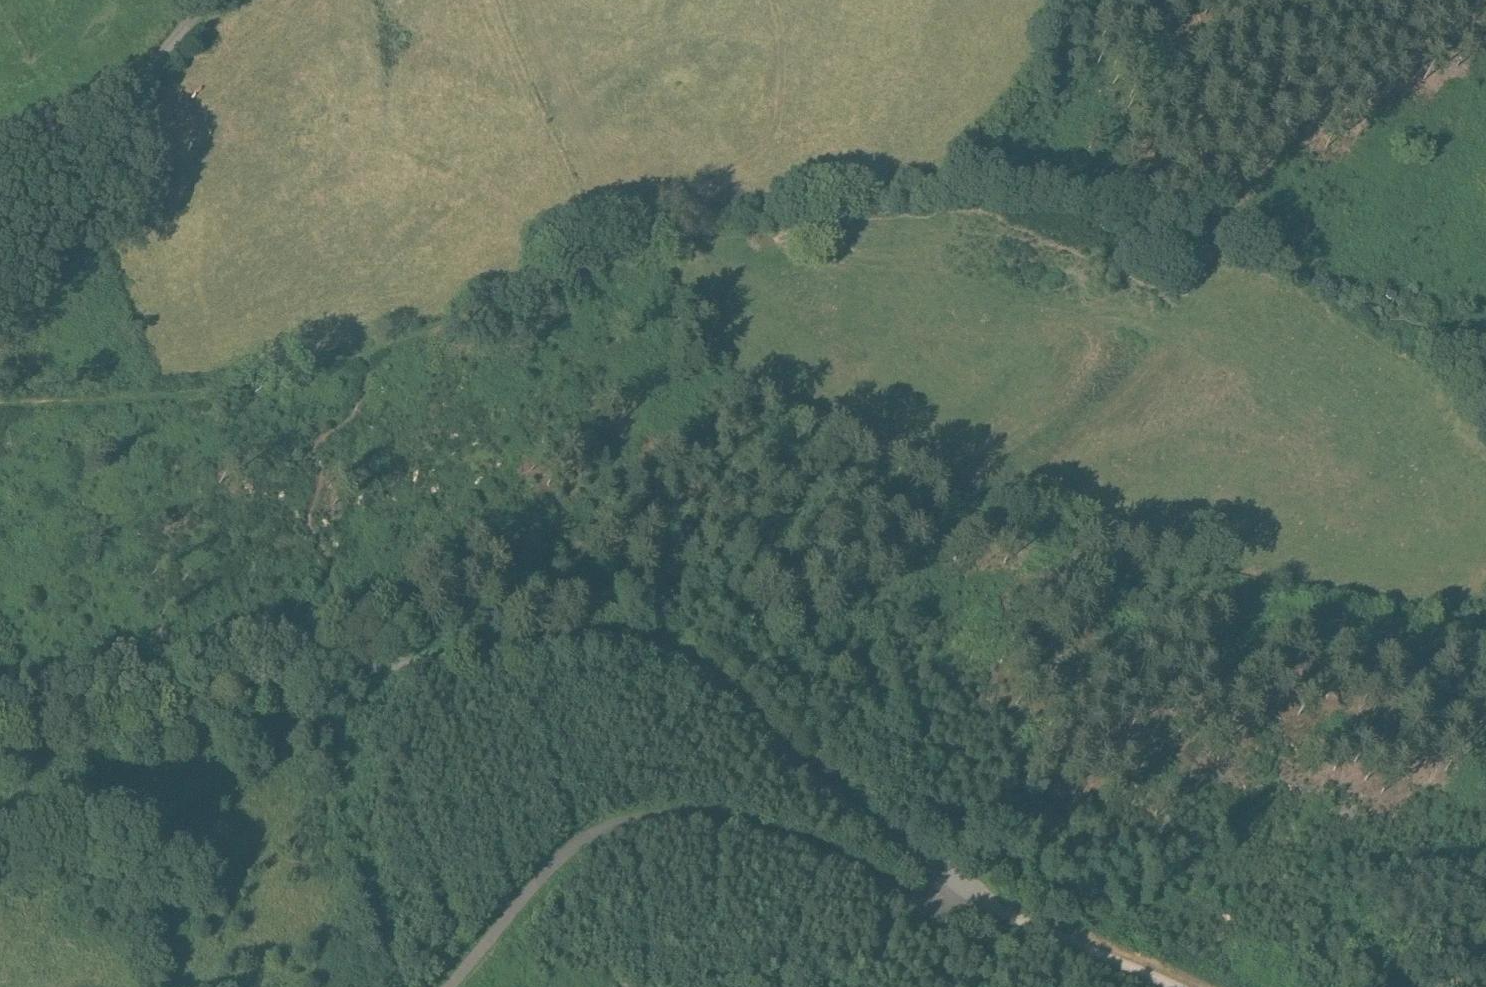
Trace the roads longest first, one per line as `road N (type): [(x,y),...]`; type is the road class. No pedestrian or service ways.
road 1 (track): [(959,887),(825,782),(691,658),(639,636),(589,629),(0,707)]
road 2 (track): [(449,986),(556,862),(616,824),(716,818),(872,872),(924,904),(940,906),(959,887)]
road 3 (track): [(0,164),(85,144),(208,0)]
road 4 (track): [(402,341),(655,244)]
road 5 (track): [(1181,986),(959,887)]

